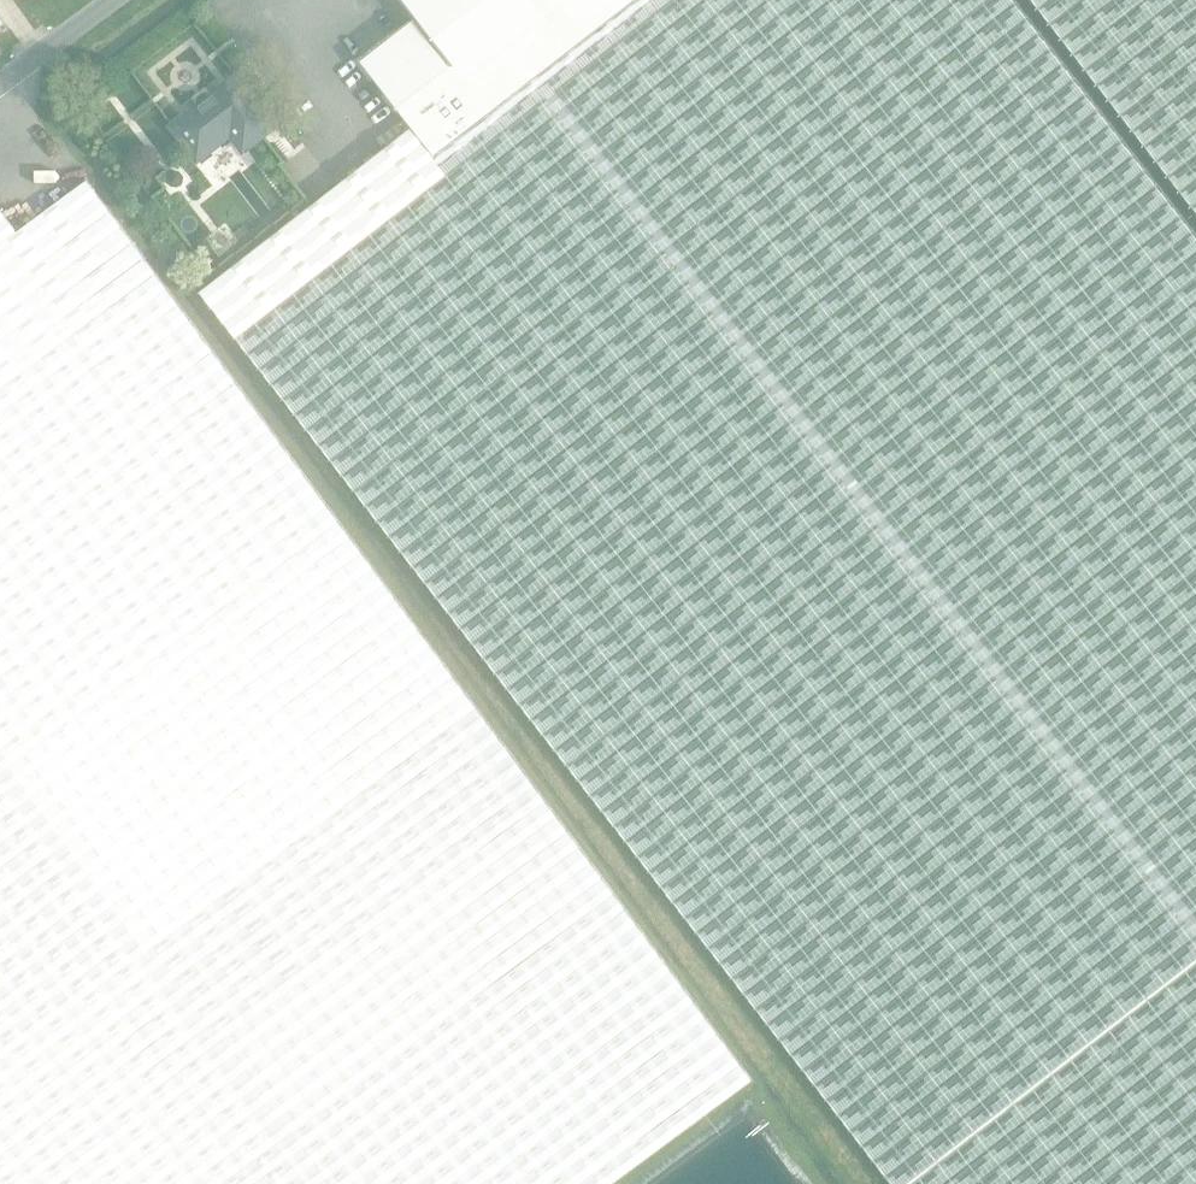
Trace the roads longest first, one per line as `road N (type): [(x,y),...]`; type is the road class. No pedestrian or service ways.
road 1 (unclassified): [(123,0),(0,90)]

